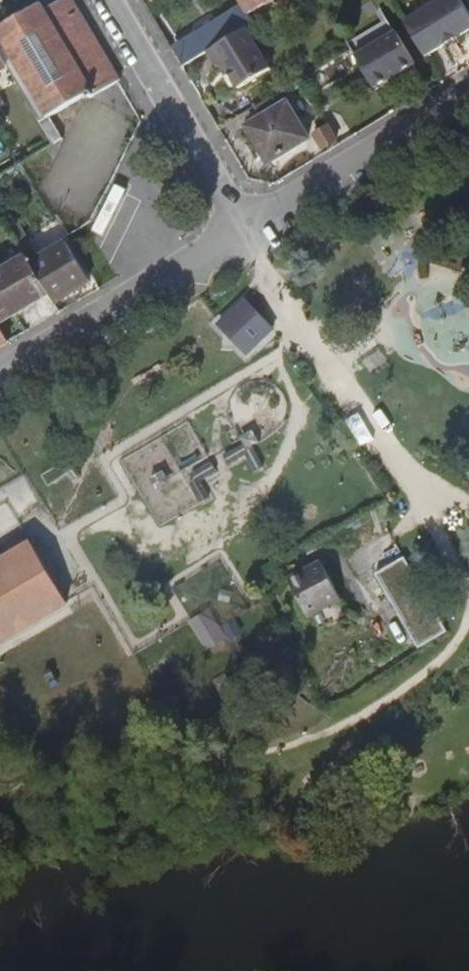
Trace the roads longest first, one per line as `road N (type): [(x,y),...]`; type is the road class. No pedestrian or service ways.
road 1 (residential): [(0,374),(244,226)]
road 2 (residential): [(244,226),(468,92)]
road 3 (residential): [(114,0),(244,226)]

